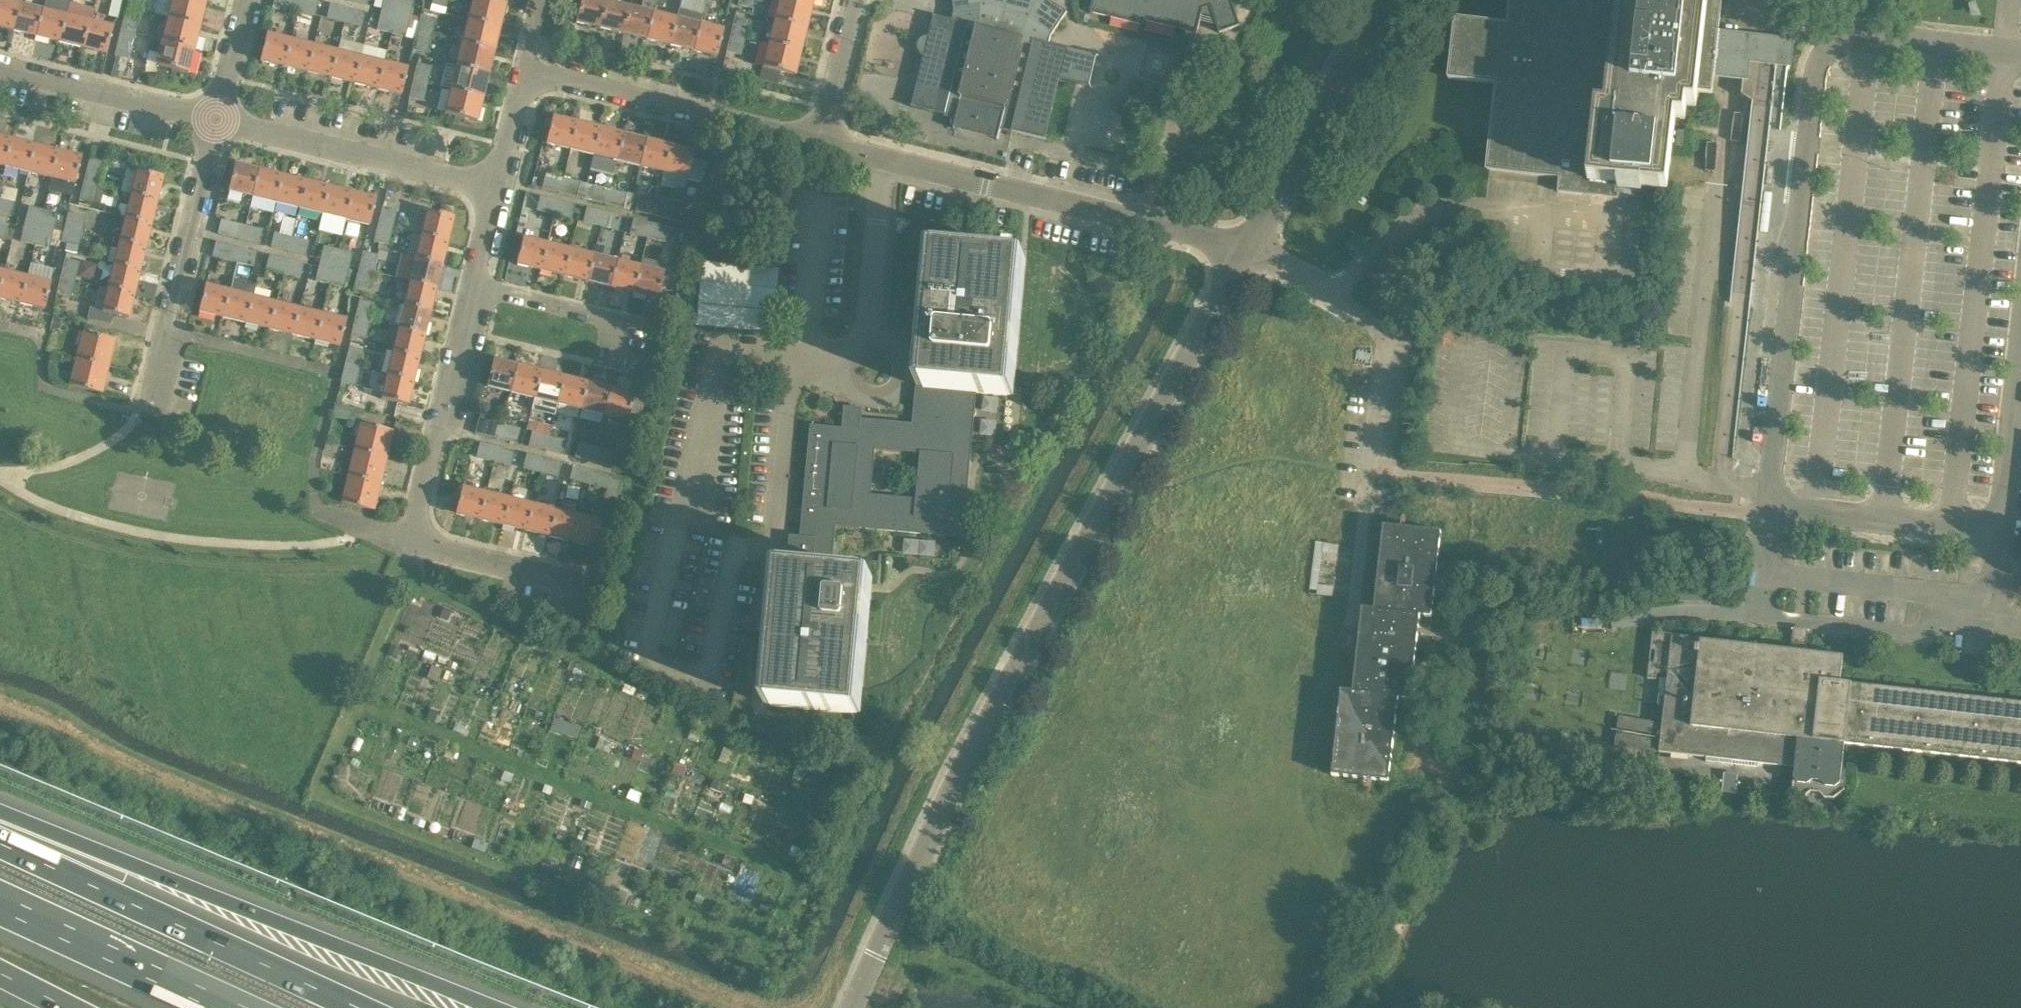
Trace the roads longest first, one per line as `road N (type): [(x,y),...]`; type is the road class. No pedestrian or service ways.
road 1 (unclassified): [(851,1007),(966,764),(1246,250)]
road 2 (motorway): [(497,1007),(0,817)]
road 3 (residential): [(1352,621),(1382,344),(1375,327),(1302,276),(1246,250)]
road 4 (residential): [(1246,250),(818,141)]
road 5 (motorway): [(362,1007),(0,840)]
road 6 (residential): [(818,141),(524,72)]
road 7 (residential): [(139,409),(216,119)]
road 8 (residential): [(497,185),(216,119)]
road 9 (unclassified): [(1246,250),(1375,0)]
road 10 (residential): [(411,539),(477,288)]
road 11 (motorway): [(0,906),(219,1007)]
road 12 (residential): [(216,119),(0,63)]
road 13 (residential): [(411,539),(614,591)]
road 14 (residential): [(610,351),(611,320),(477,288)]
road 15 (residential): [(818,141),(854,0)]
road 16 (residential): [(216,119),(244,0)]

